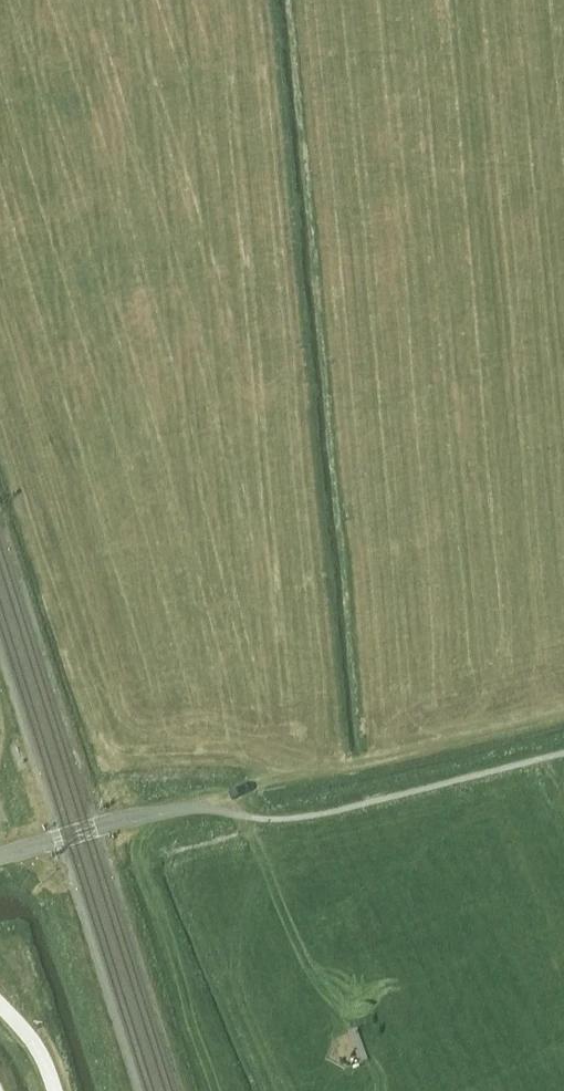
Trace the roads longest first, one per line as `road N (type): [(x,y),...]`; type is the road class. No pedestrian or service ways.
road 1 (track): [(208,808),(256,782),(563,714)]

